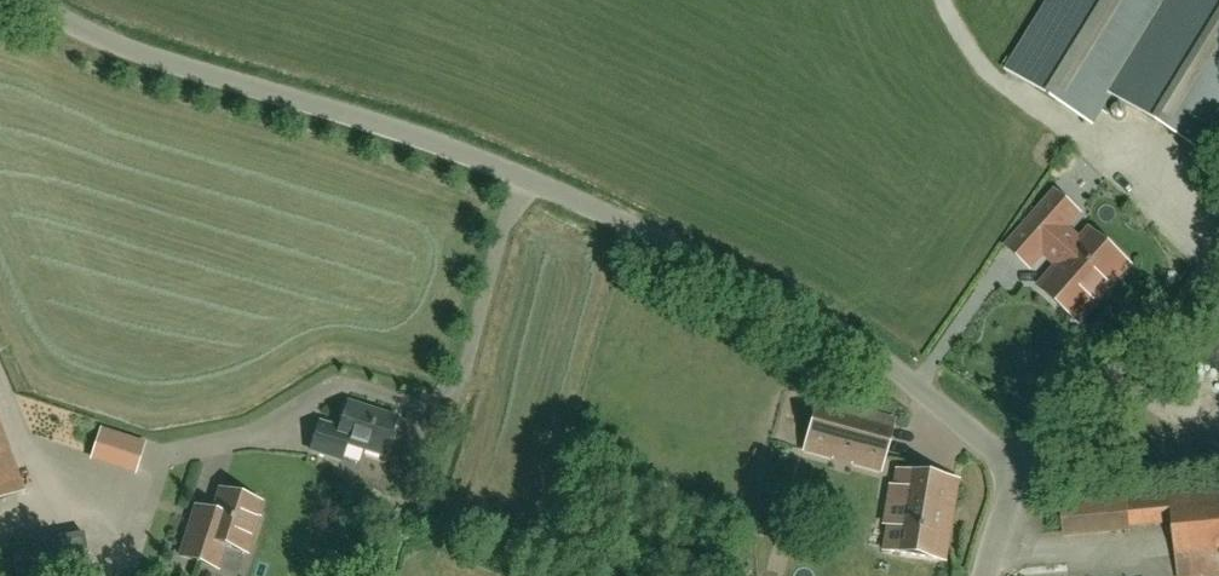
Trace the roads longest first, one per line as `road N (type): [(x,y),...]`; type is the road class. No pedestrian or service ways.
road 1 (unclassified): [(1021,472),(851,339),(661,241),(532,181),(396,131),(105,41),(33,0)]
road 2 (unclassified): [(1021,472),(1218,259)]

